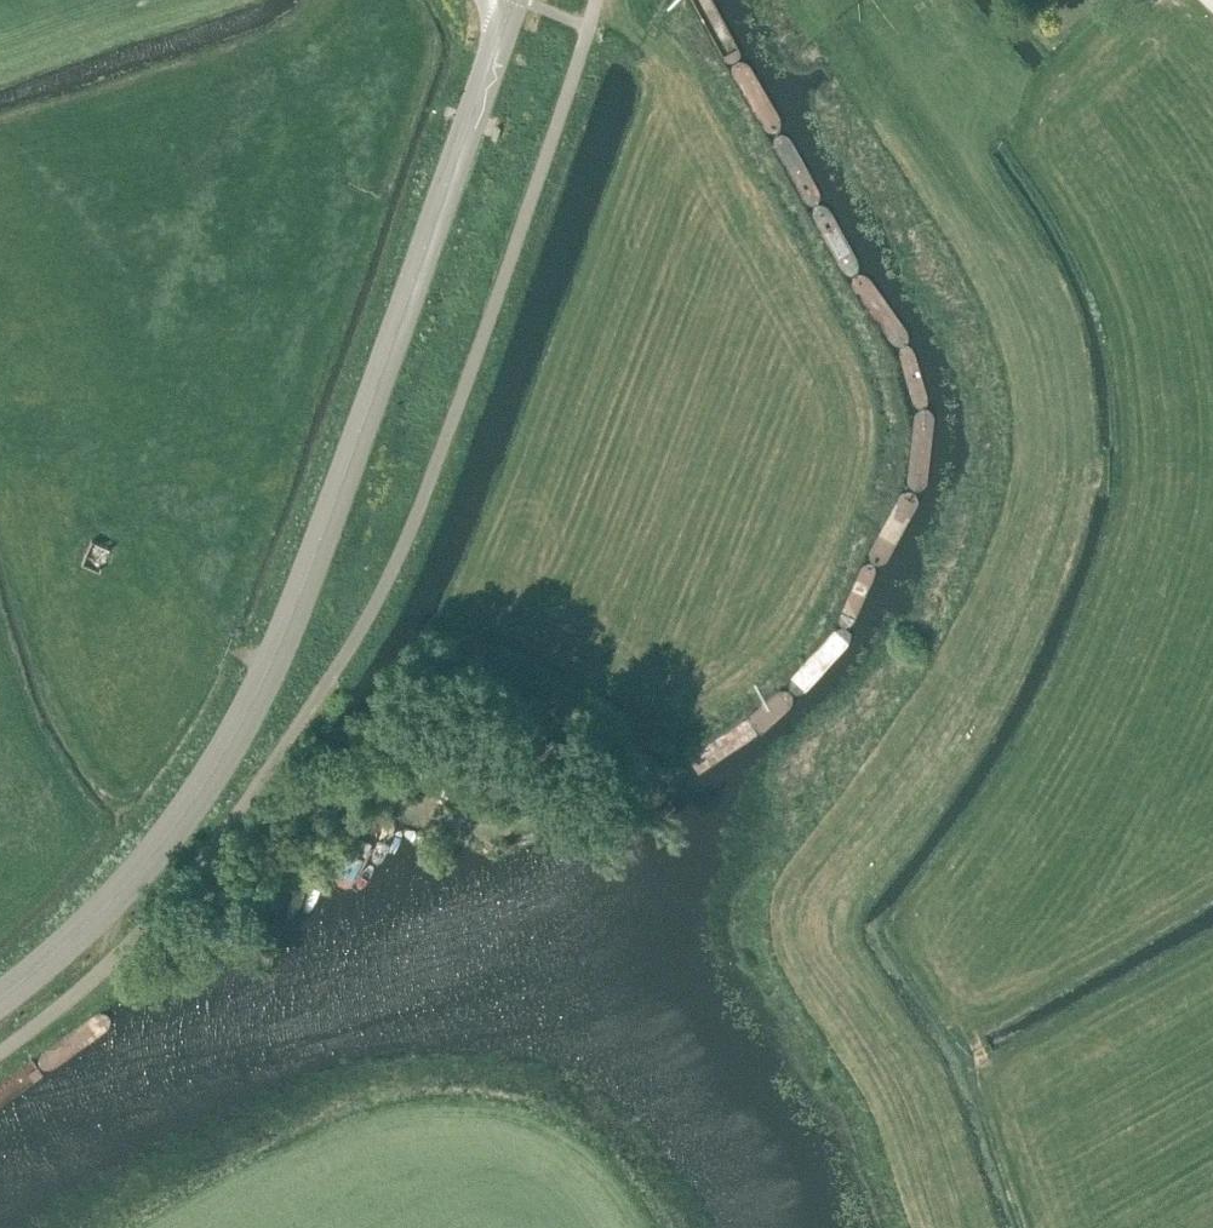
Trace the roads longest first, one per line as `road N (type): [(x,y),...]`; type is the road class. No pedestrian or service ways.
road 1 (secondary): [(0,999),(134,878),(186,814),(236,731),(322,536),(512,0)]

